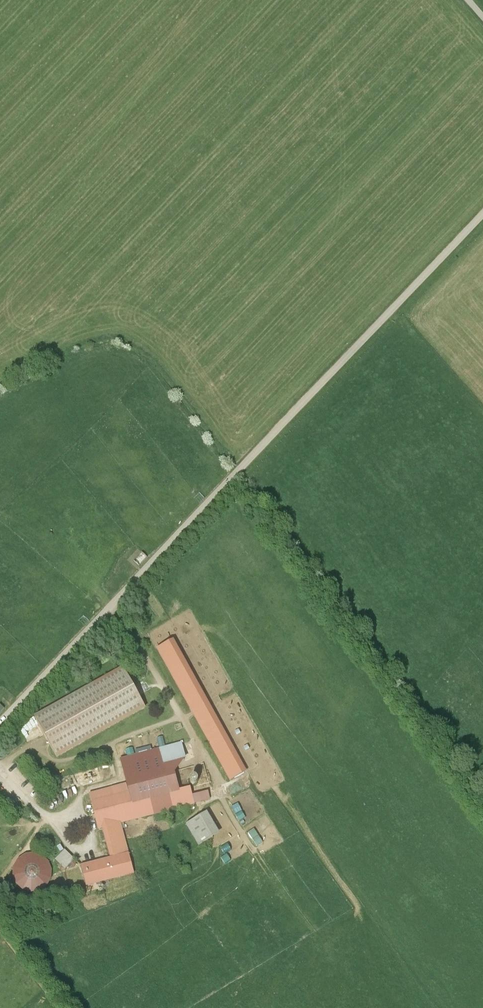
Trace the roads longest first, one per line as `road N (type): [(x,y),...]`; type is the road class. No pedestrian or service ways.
road 1 (track): [(482,215),(0,722)]

